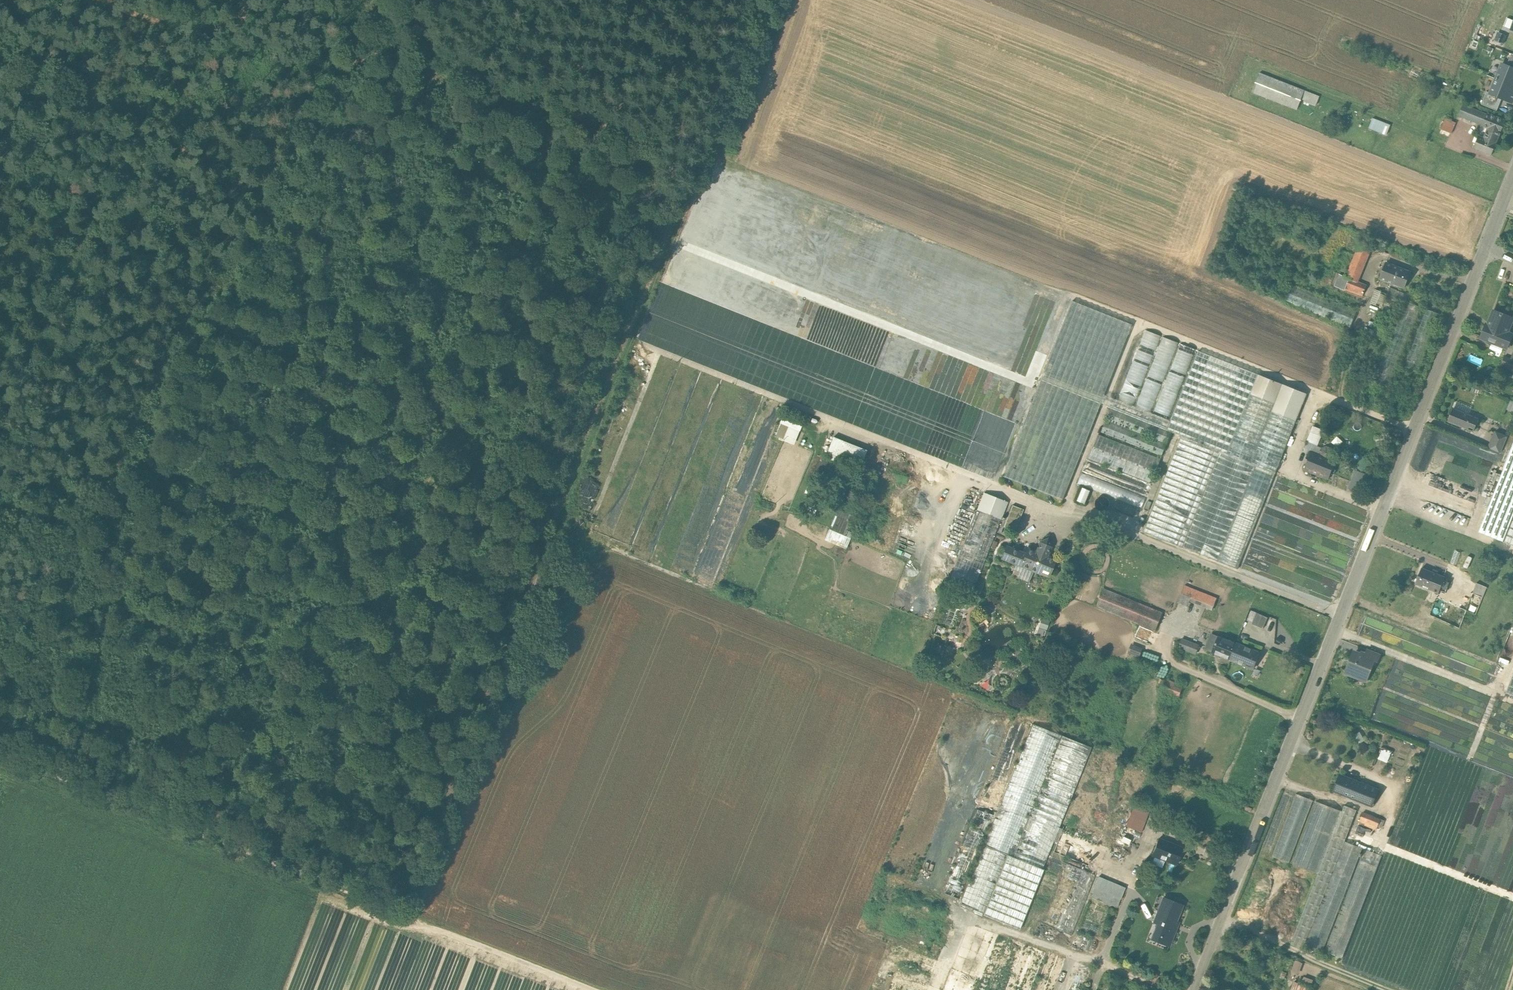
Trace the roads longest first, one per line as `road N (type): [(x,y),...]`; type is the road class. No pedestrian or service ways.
road 1 (track): [(400,910),(770,0)]
road 2 (residential): [(1195,989),(1487,248)]
road 3 (track): [(0,661),(96,507),(185,318),(353,34),(385,0)]
road 4 (track): [(1069,515),(652,348)]
road 5 (track): [(400,910),(0,754)]
road 6 (track): [(0,55),(274,166)]
road 7 (track): [(1174,989),(963,917),(939,978)]
road 8 (track): [(594,989),(400,910)]
road 9 (track): [(1222,920),(1389,989)]
road 10 (track): [(1338,630),(1498,694)]
road 11 (track): [(744,68),(595,0)]

